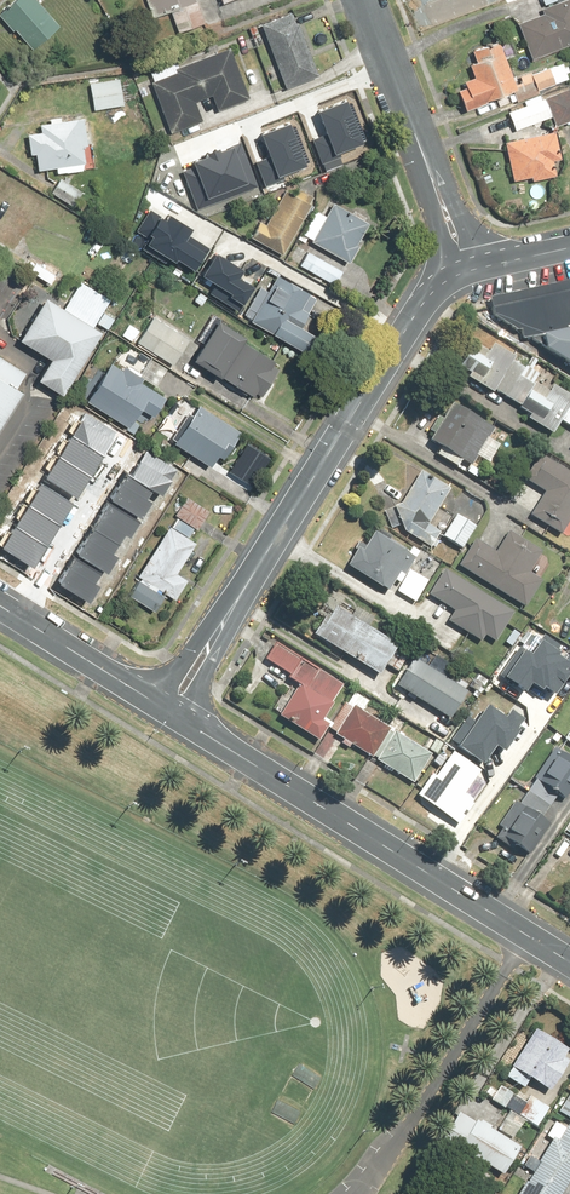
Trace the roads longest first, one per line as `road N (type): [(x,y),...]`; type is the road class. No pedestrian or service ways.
road 1 (residential): [(169,712),(425,301),(462,269)]
road 2 (tertiary): [(569,953),(169,712)]
road 3 (residential): [(462,269),(360,0)]
road 4 (residential): [(18,610),(119,447)]
road 5 (tertiary): [(169,712),(18,610)]

